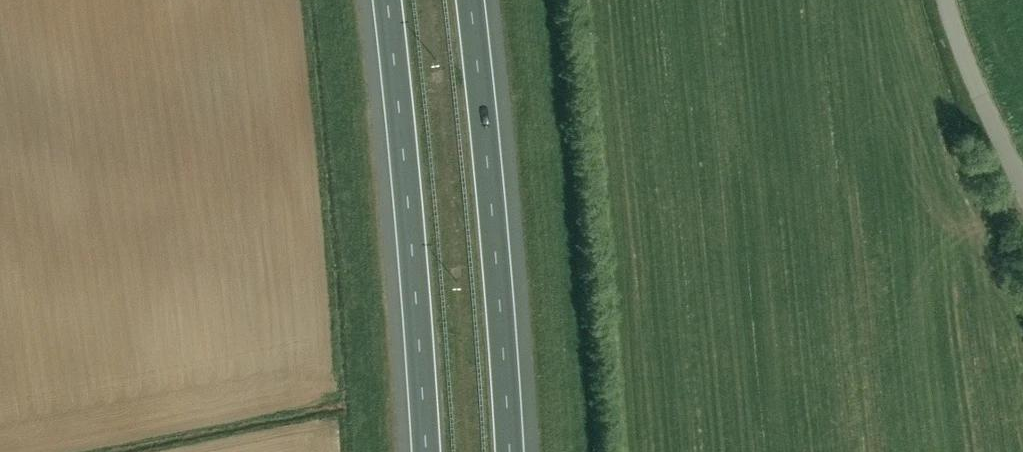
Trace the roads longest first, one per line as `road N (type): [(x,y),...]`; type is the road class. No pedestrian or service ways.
road 1 (motorway): [(525,451),(497,121),(479,0)]
road 2 (motorway): [(383,0),(428,451)]
road 3 (unclassified): [(1022,193),(943,0)]

